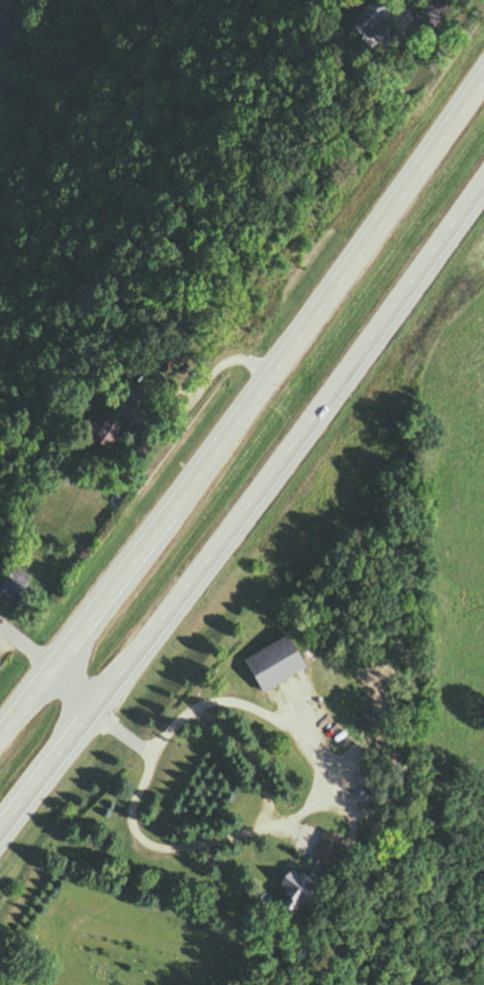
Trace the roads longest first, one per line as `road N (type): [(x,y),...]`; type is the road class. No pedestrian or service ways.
road 1 (trunk): [(483,93),(278,378),(0,733)]
road 2 (trunk): [(0,834),(483,194)]

